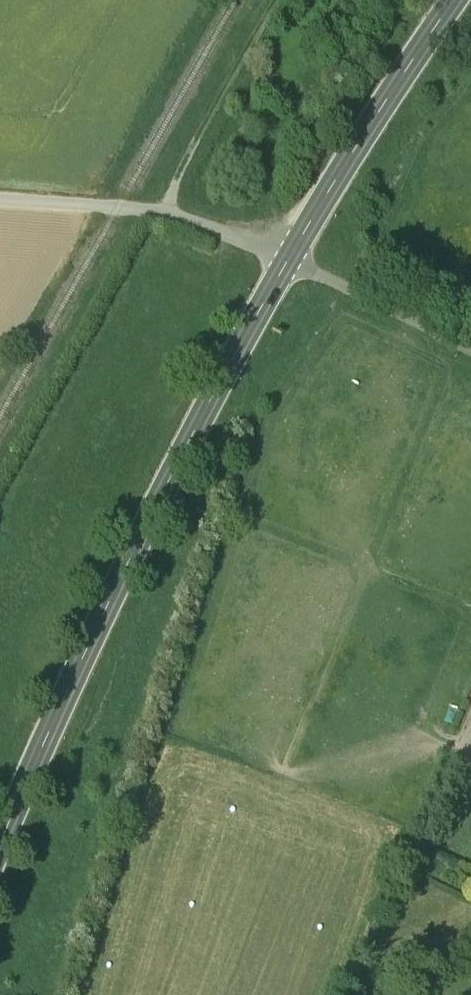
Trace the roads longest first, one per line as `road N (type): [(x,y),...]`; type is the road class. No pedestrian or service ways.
road 1 (tertiary): [(457,0),(287,263),(186,450),(0,848)]
road 2 (track): [(0,201),(166,216),(287,263)]

